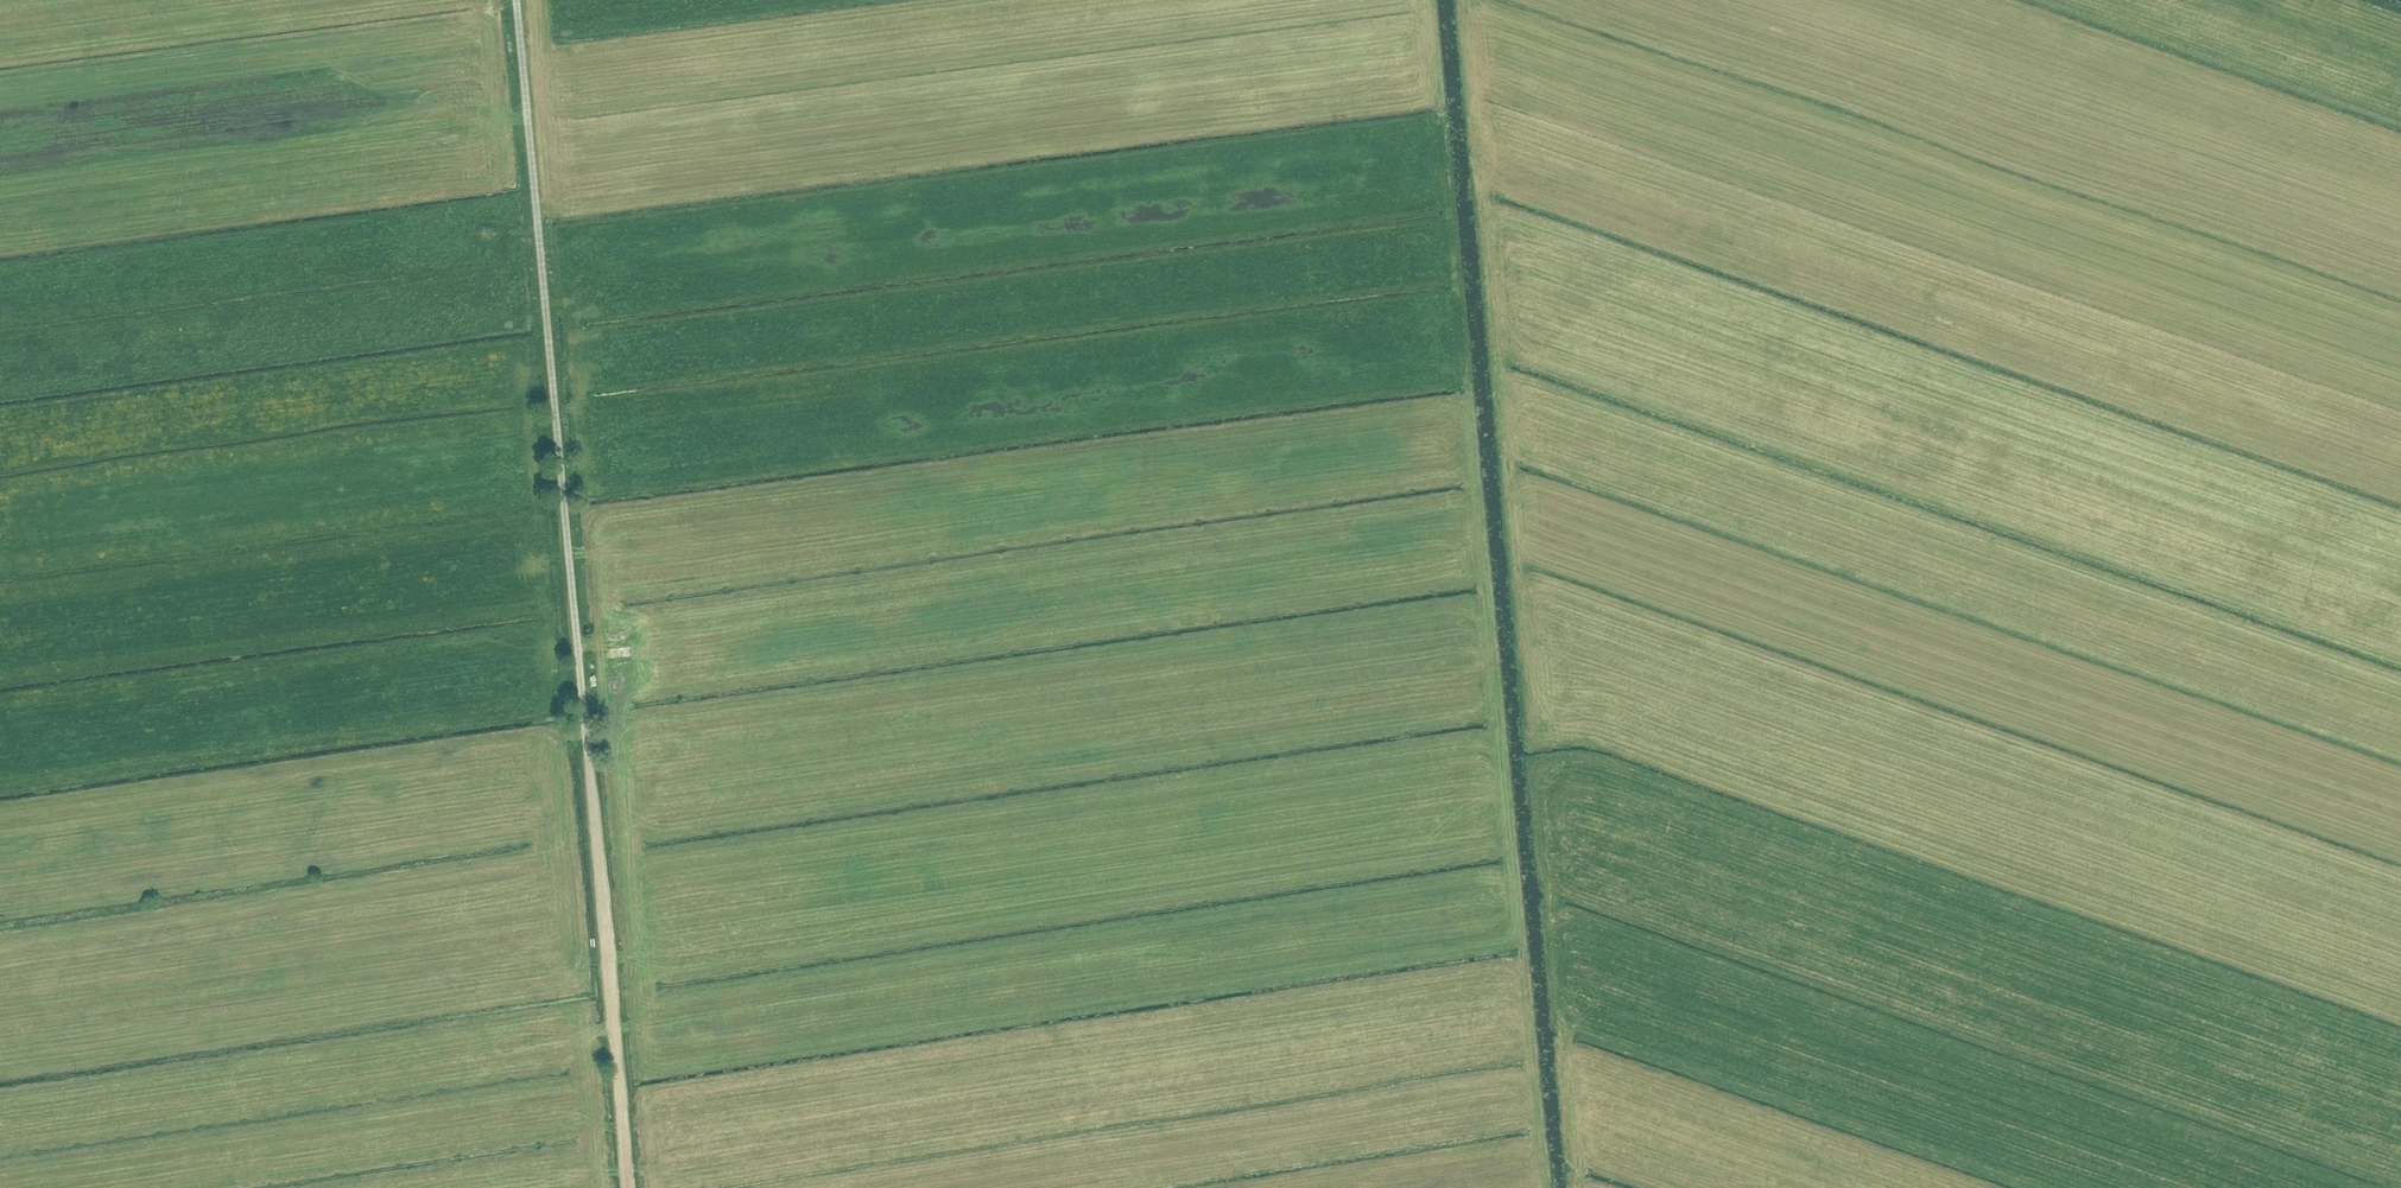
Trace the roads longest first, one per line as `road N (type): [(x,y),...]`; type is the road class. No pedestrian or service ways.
road 1 (unclassified): [(516,0),(587,751)]
road 2 (track): [(587,751),(628,1187)]

